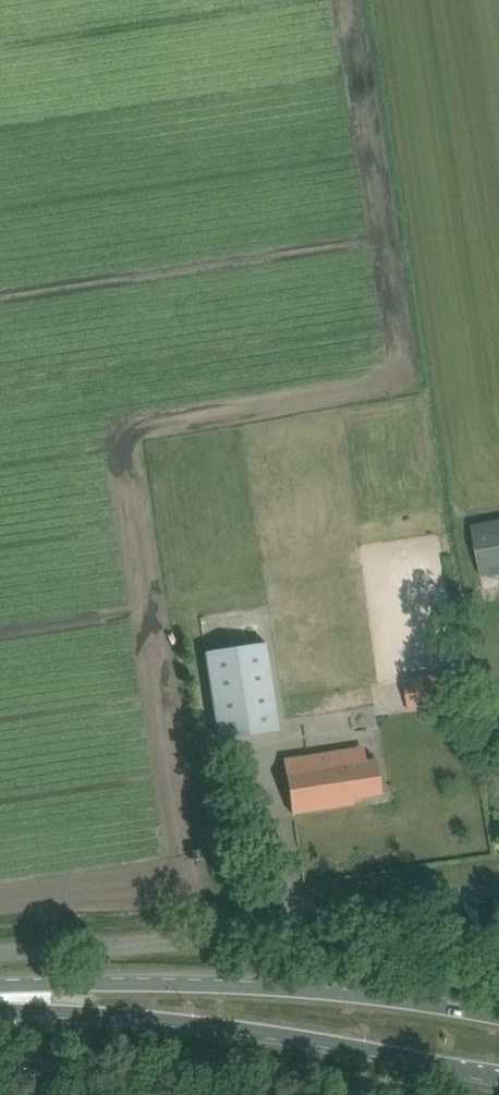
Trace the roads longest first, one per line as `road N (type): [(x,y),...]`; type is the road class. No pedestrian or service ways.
road 1 (primary): [(0,1006),(498,1077)]
road 2 (unclassified): [(498,891),(99,948),(0,952)]
road 3 (primary): [(498,1014),(396,995),(231,982),(0,992)]

